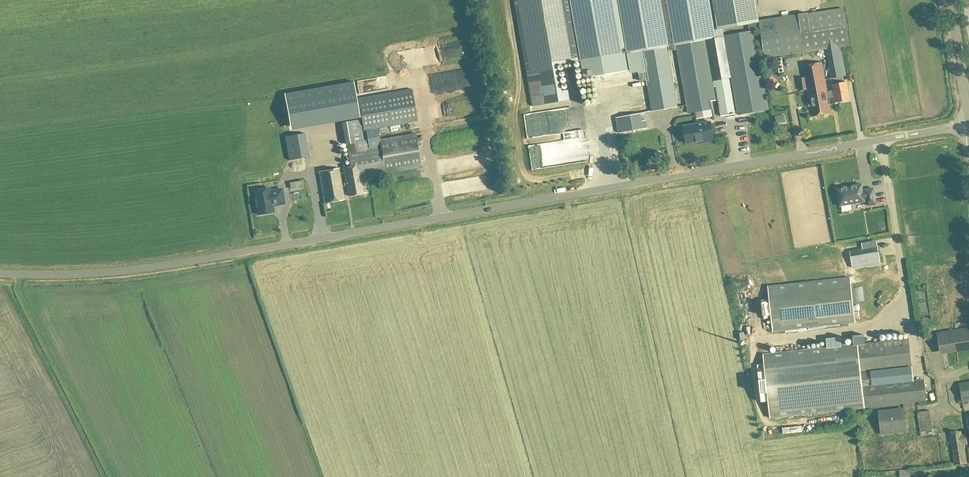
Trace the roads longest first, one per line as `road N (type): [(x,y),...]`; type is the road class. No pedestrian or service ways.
road 1 (unclassified): [(0,274),(198,261),(968,126)]

